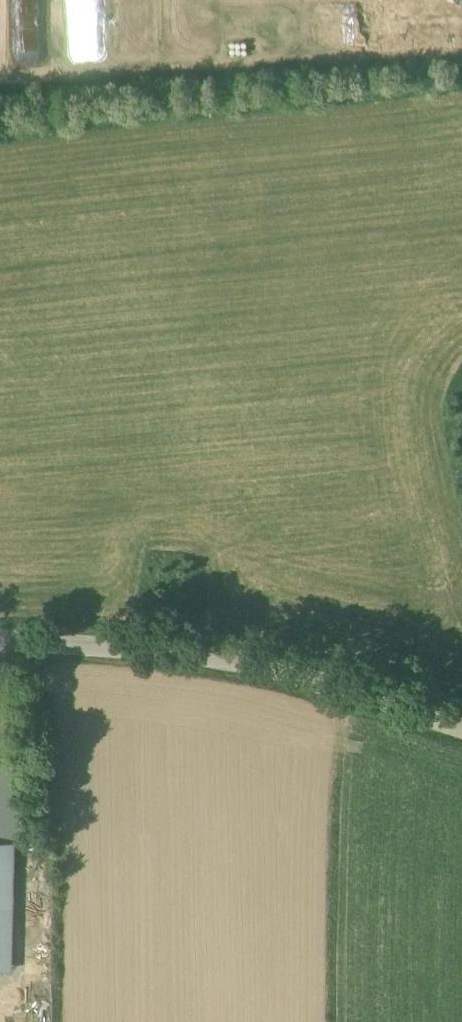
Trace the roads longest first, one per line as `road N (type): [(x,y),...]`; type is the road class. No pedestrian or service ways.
road 1 (unclassified): [(461,728),(255,665),(0,639)]

